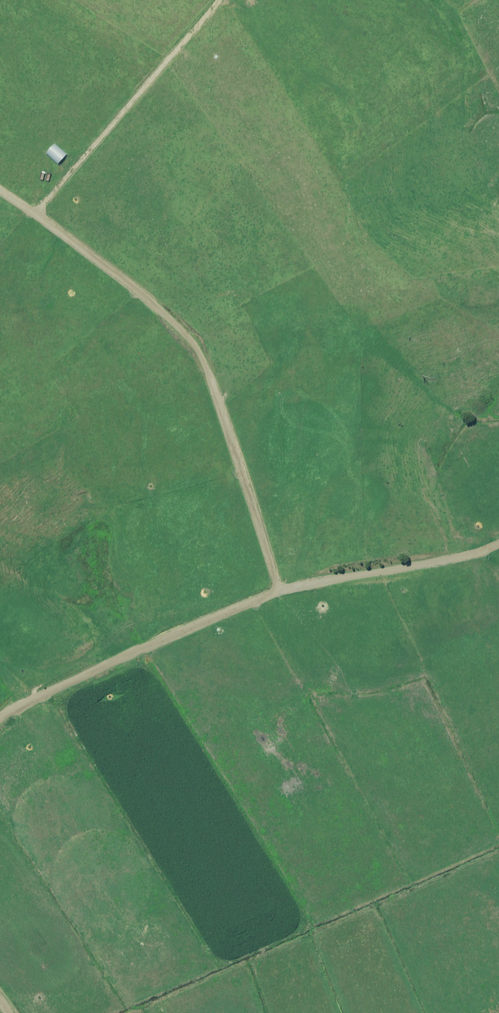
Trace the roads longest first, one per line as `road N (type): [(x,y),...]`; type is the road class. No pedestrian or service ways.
road 1 (unclassified): [(38,217),(139,292),(193,345),(280,582)]
road 2 (unclassified): [(280,582),(23,703),(0,722)]
road 3 (unclassified): [(38,217),(222,0)]
road 4 (unclassified): [(498,546),(314,588),(280,582)]

